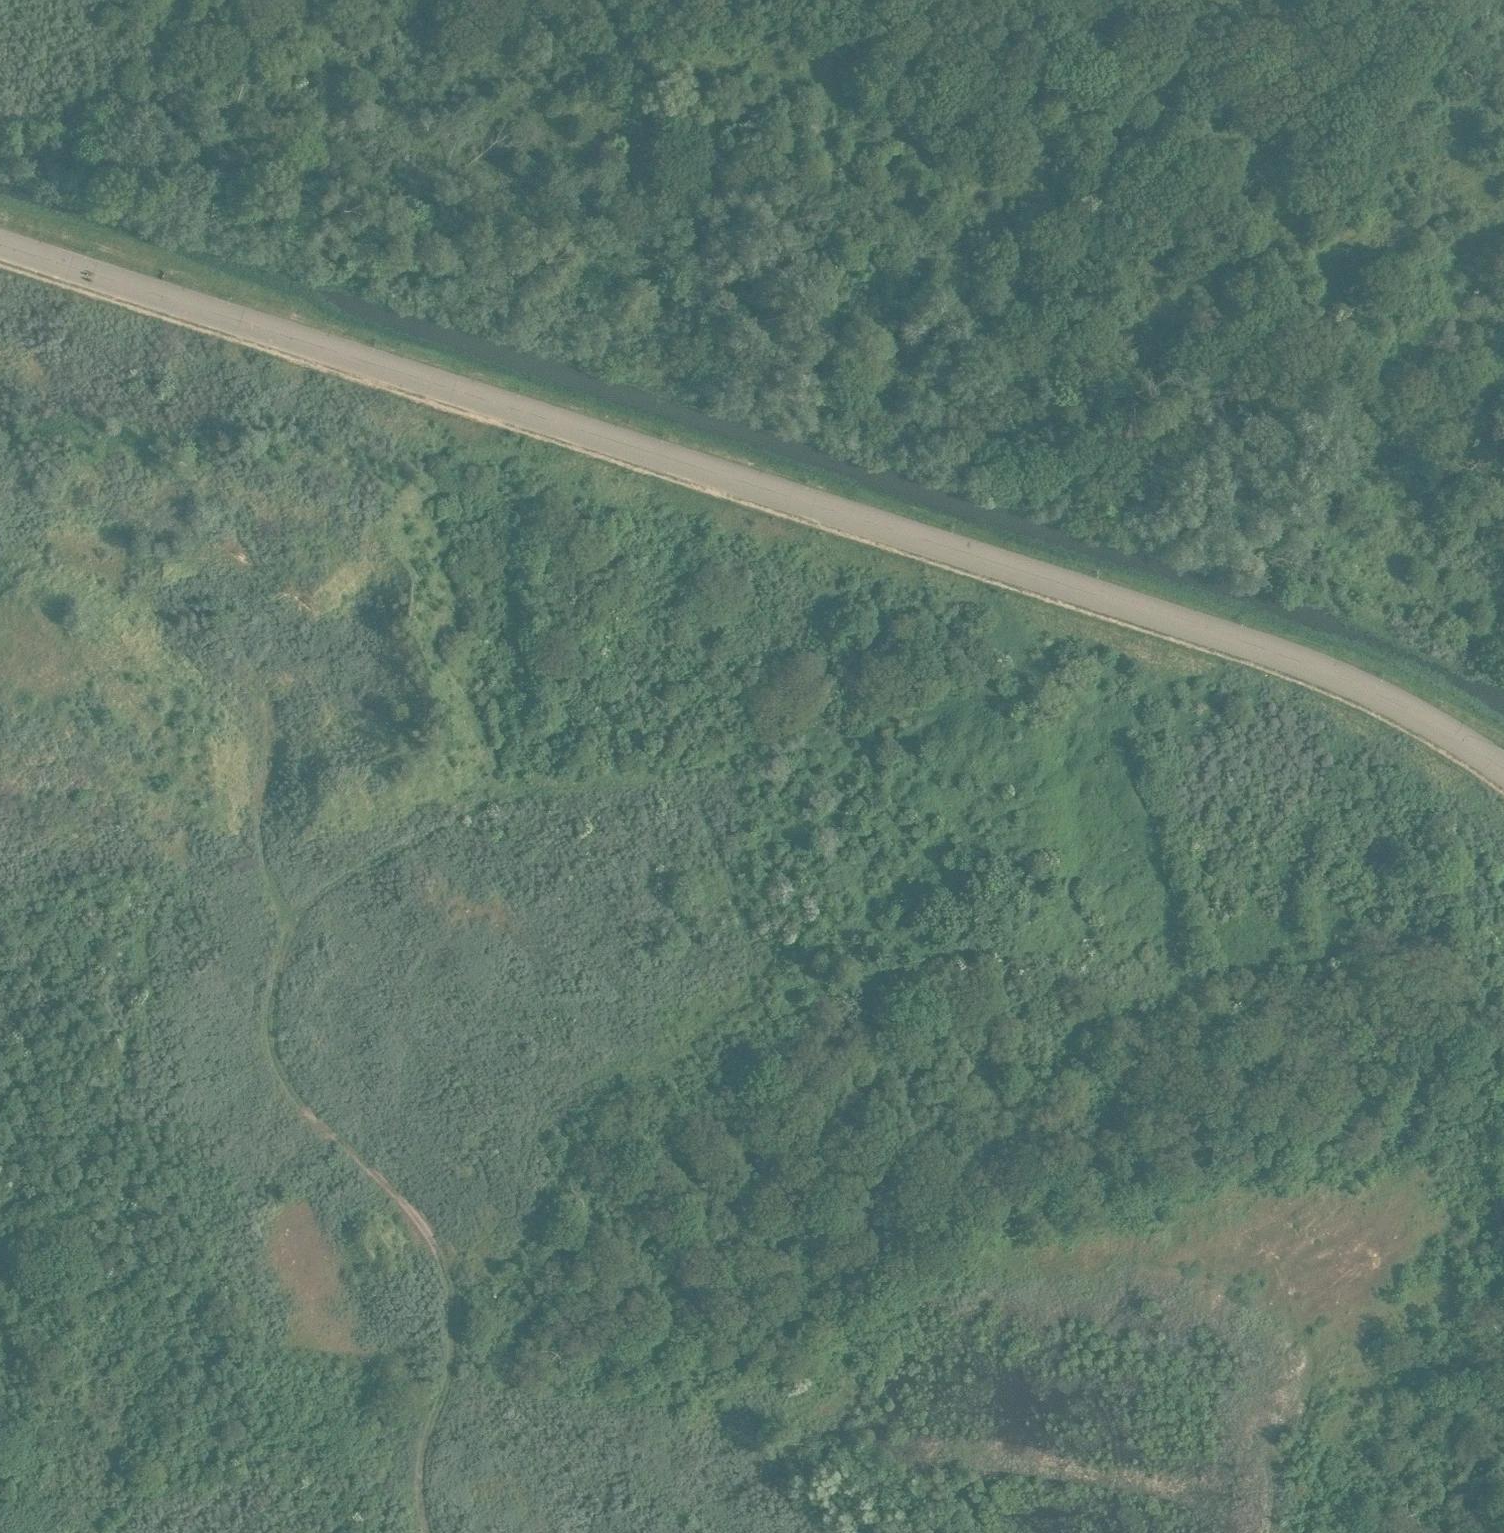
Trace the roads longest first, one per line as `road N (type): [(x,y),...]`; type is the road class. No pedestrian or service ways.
road 1 (track): [(288,918),(330,884),(498,797),(643,782),(674,786),(701,807),(749,942),(746,992),(673,1052),(574,1083),(534,1130),(506,1214),(450,1261)]
road 2 (track): [(427,1532),(419,1470),(449,1357),(450,1261),(431,1224),(300,1099),(271,1048),(288,918),(272,889),(259,818),(270,743),(265,699)]

